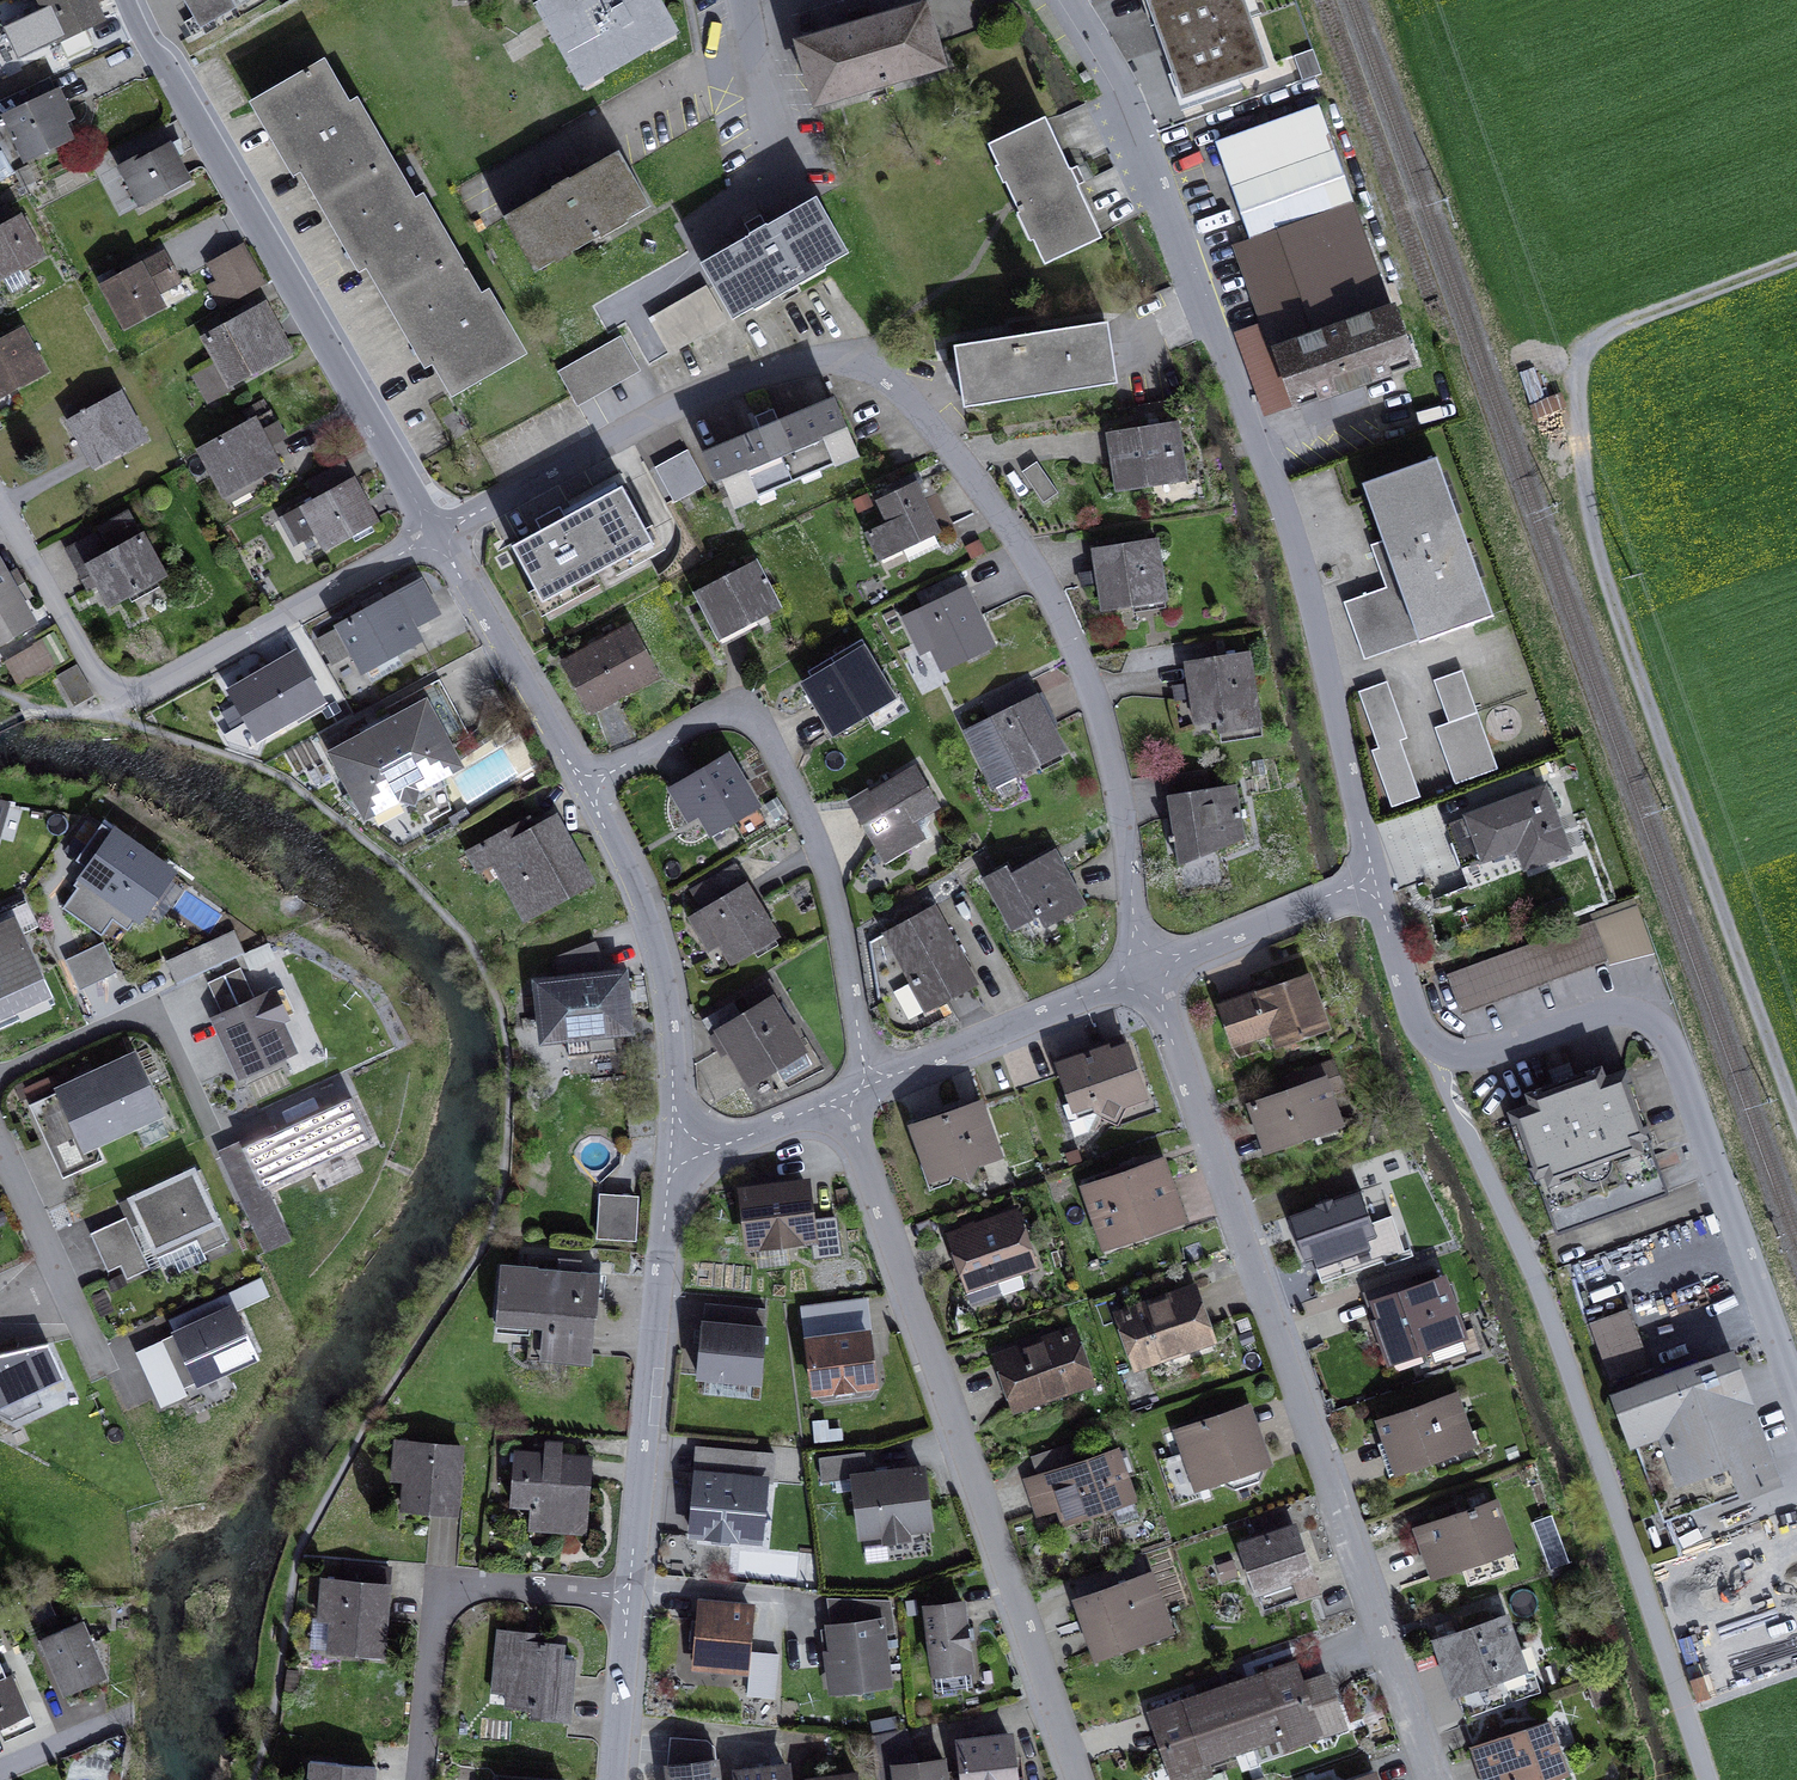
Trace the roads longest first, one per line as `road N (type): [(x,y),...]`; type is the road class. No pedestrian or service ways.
road 1 (residential): [(1147,970),(1119,781),(1084,667),(987,497),(886,380),(835,360),(735,381),(437,535)]
road 2 (track): [(1796,1117),(1598,555),(1574,406),(1574,372),(1595,336),(1796,258)]
road 3 (residential): [(1074,0),(1125,85),(1287,515),(1375,880)]
road 4 (residential): [(1428,1779),(1147,970)]
road 5 (residential): [(1375,880),(1415,1014),(1440,1048),(1490,1055),(1610,1011),(1643,1016),(1665,1032),(1796,1388)]
road 6 (residential): [(844,1098),(1081,1779)]
road 7 (residential): [(131,0),(437,535)]
road 8 (residential): [(0,503),(100,678),(122,691),(159,687),(437,535)]
road 9 (residential): [(586,786),(708,716),(742,712),(759,721),(831,875),(867,1088)]
road 10 (residential): [(670,1156),(629,1596)]
road 11 (residential): [(420,1779),(439,1582),(629,1596)]
road 12 (residential): [(586,786),(629,866),(660,962),(673,1057),(670,1156)]
road 13 (residential): [(0,1073),(153,1006),(213,1132)]
road 14 (residential): [(867,1088),(1147,970)]
road 15 (residential): [(437,535),(586,786)]
road 16 (residential): [(0,1145),(106,1374)]
road 17 (residential): [(1147,970),(1355,888)]
road 18 (residential): [(670,1156),(720,1147),(844,1098)]
road 19 (residential): [(629,1596),(612,1779)]
road 20 (residential): [(741,0),(773,179)]
road 21 (residential): [(0,1771),(131,1715)]

